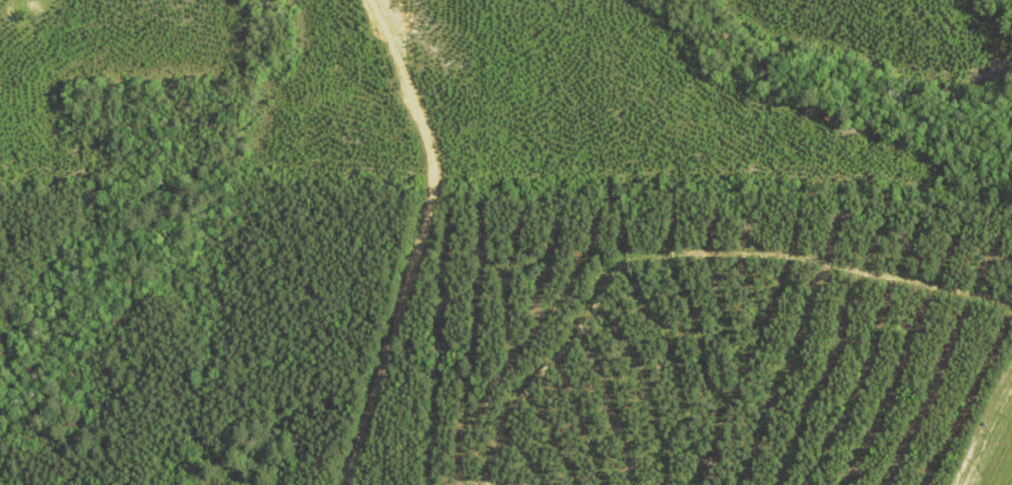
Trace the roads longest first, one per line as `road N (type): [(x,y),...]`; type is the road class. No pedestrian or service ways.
road 1 (track): [(347,484),(422,247),(431,189),(424,131),(363,0)]

